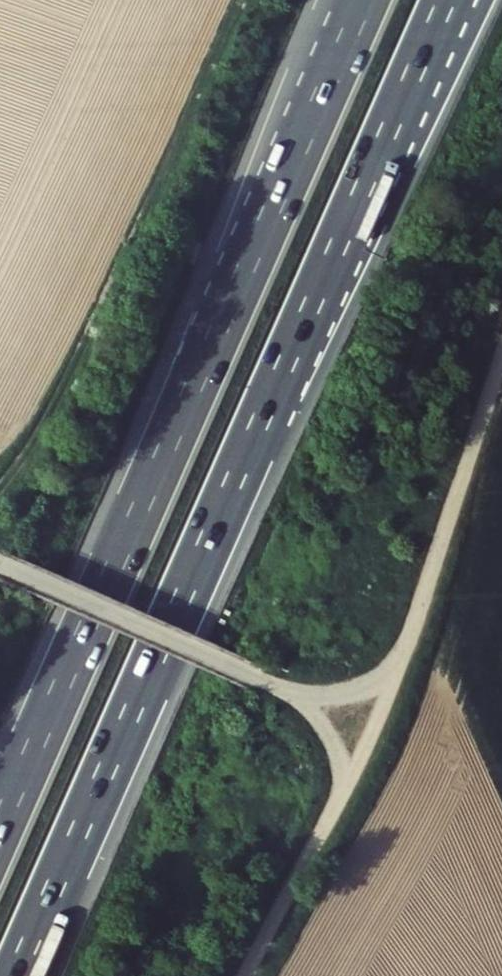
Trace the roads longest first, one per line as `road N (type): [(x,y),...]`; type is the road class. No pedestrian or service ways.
road 1 (motorway): [(17,975),(448,0)]
road 2 (motorway): [(365,0),(0,827)]

